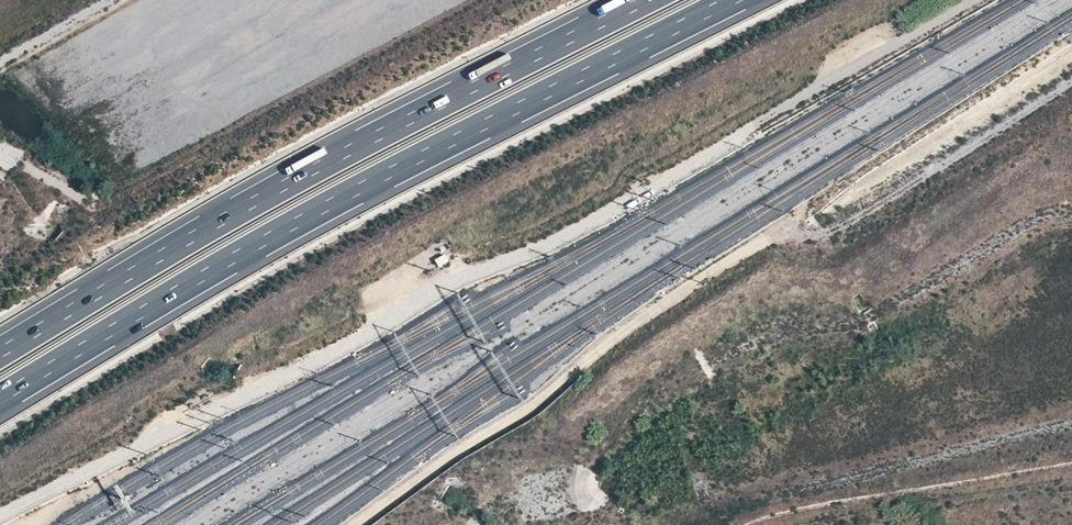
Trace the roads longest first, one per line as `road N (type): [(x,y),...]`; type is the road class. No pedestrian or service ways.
road 1 (motorway): [(0,399),(360,189),(733,0)]
road 2 (motorway): [(646,0),(245,206),(0,353)]

